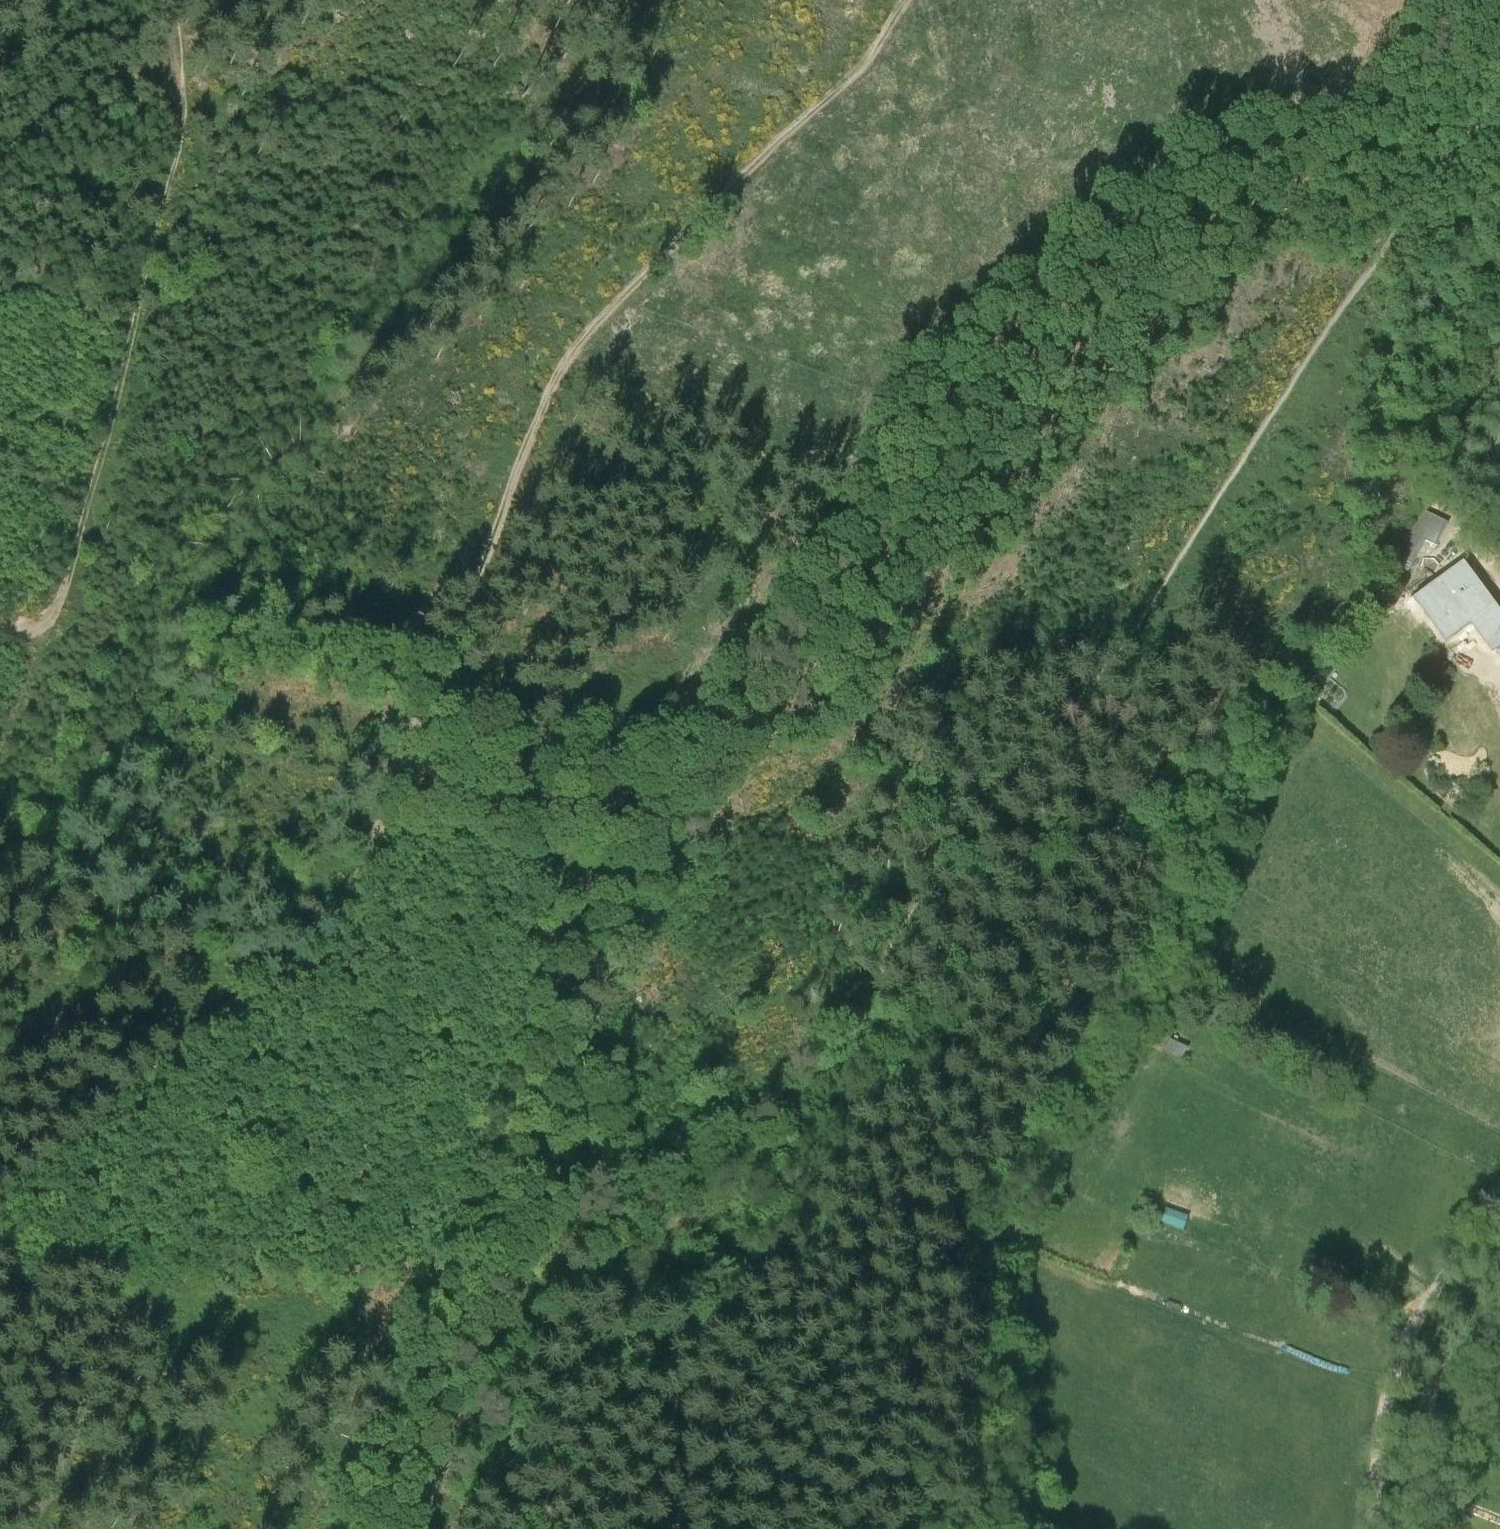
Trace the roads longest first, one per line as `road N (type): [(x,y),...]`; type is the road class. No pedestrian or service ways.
road 1 (track): [(681,1528),(682,1402),(722,1252),(794,1117),(878,1002),(885,945),(1139,632),(1339,316),(1499,104)]
road 2 (track): [(905,0),(874,50),(573,348),(354,895),(323,945),(198,1025),(123,1101),(0,1199)]
road 3 (track): [(171,0),(182,92),(179,144),(53,629),(38,644),(0,745)]

